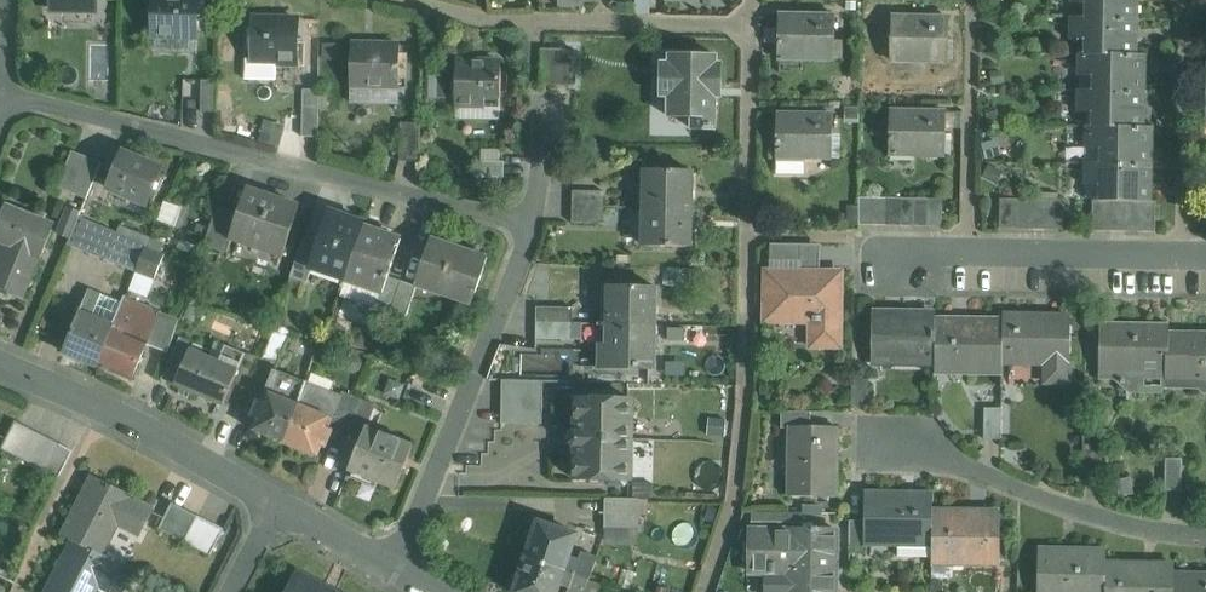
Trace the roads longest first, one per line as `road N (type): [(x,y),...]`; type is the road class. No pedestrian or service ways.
road 1 (residential): [(529,226),(10,100)]
road 2 (residential): [(390,565),(424,507),(529,226)]
road 3 (residential): [(1205,536),(1138,528),(899,449)]
road 4 (residential): [(0,367),(280,505)]
road 5 (residential): [(1205,264),(893,258)]
road 6 (residential): [(529,226),(543,101)]
road 7 (residential): [(280,505),(390,565)]

